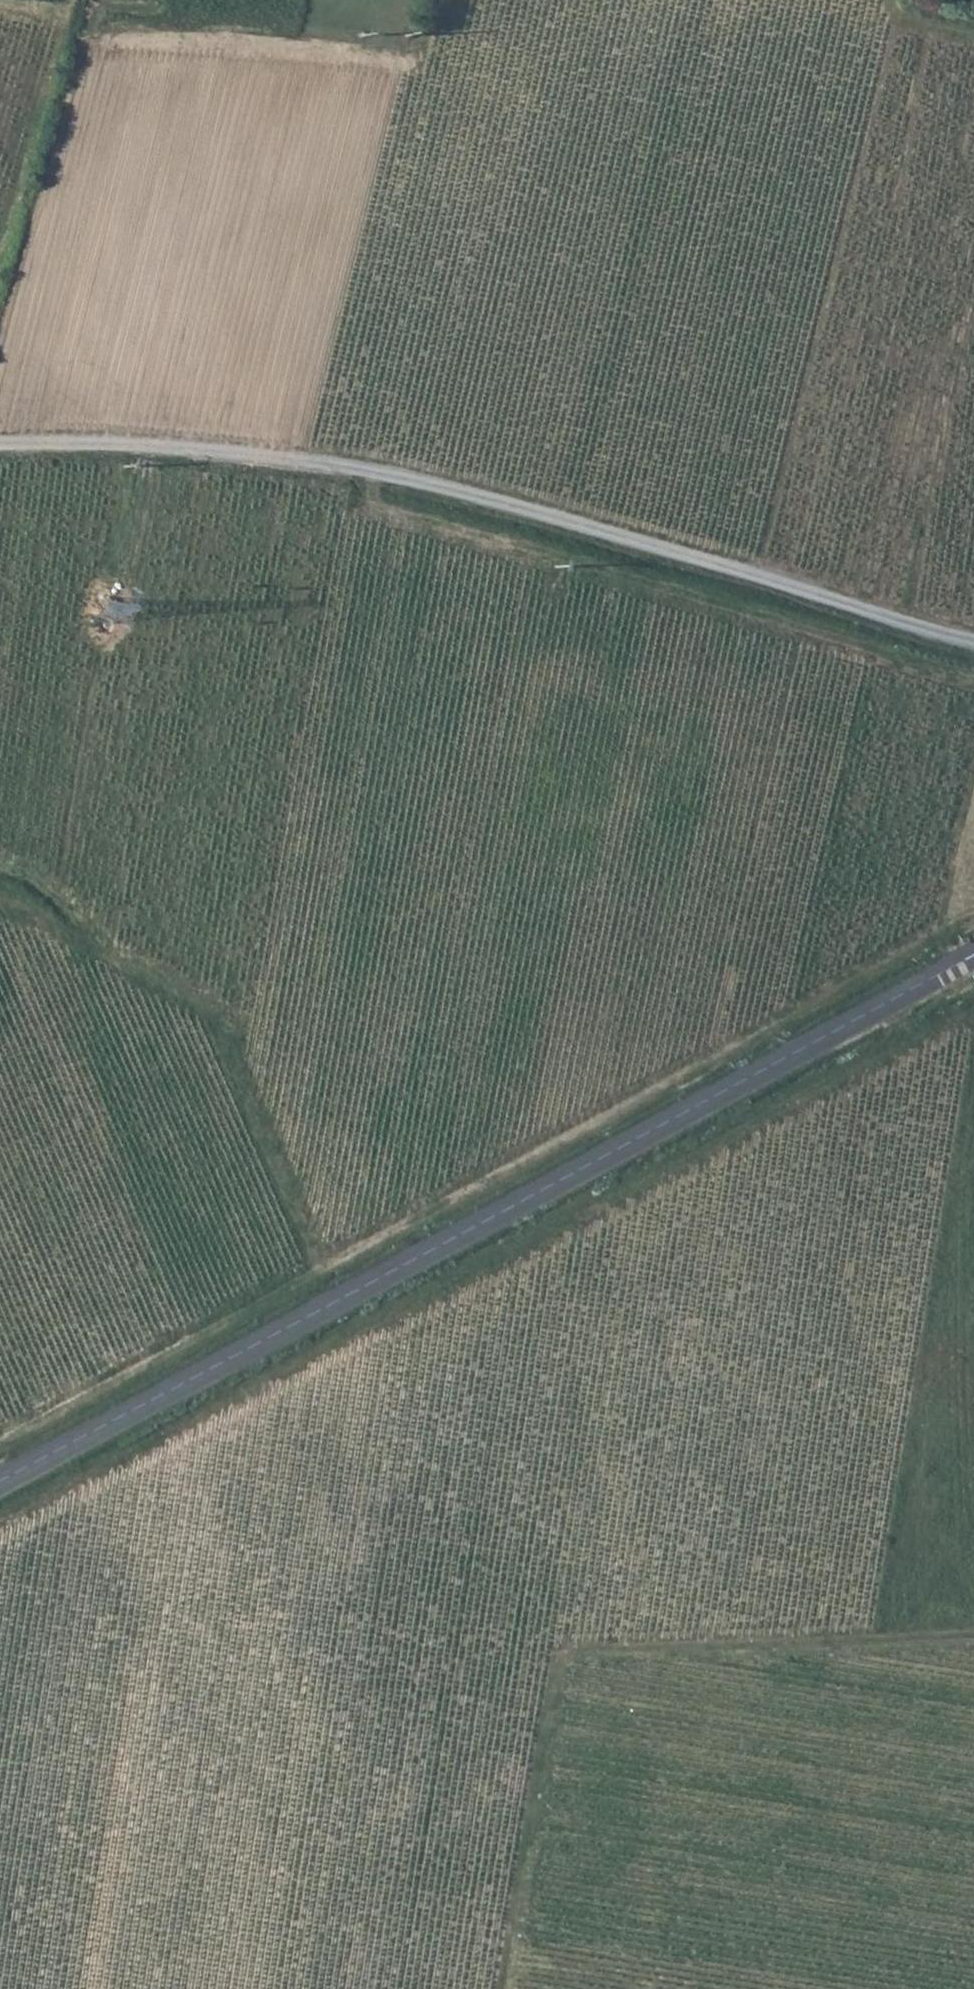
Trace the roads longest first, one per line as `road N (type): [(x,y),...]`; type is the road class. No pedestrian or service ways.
road 1 (tertiary): [(0,1485),(973,956)]
road 2 (track): [(0,444),(132,441),(347,464),(539,510),(973,640)]
road 3 (track): [(973,769),(939,928),(973,1001)]

